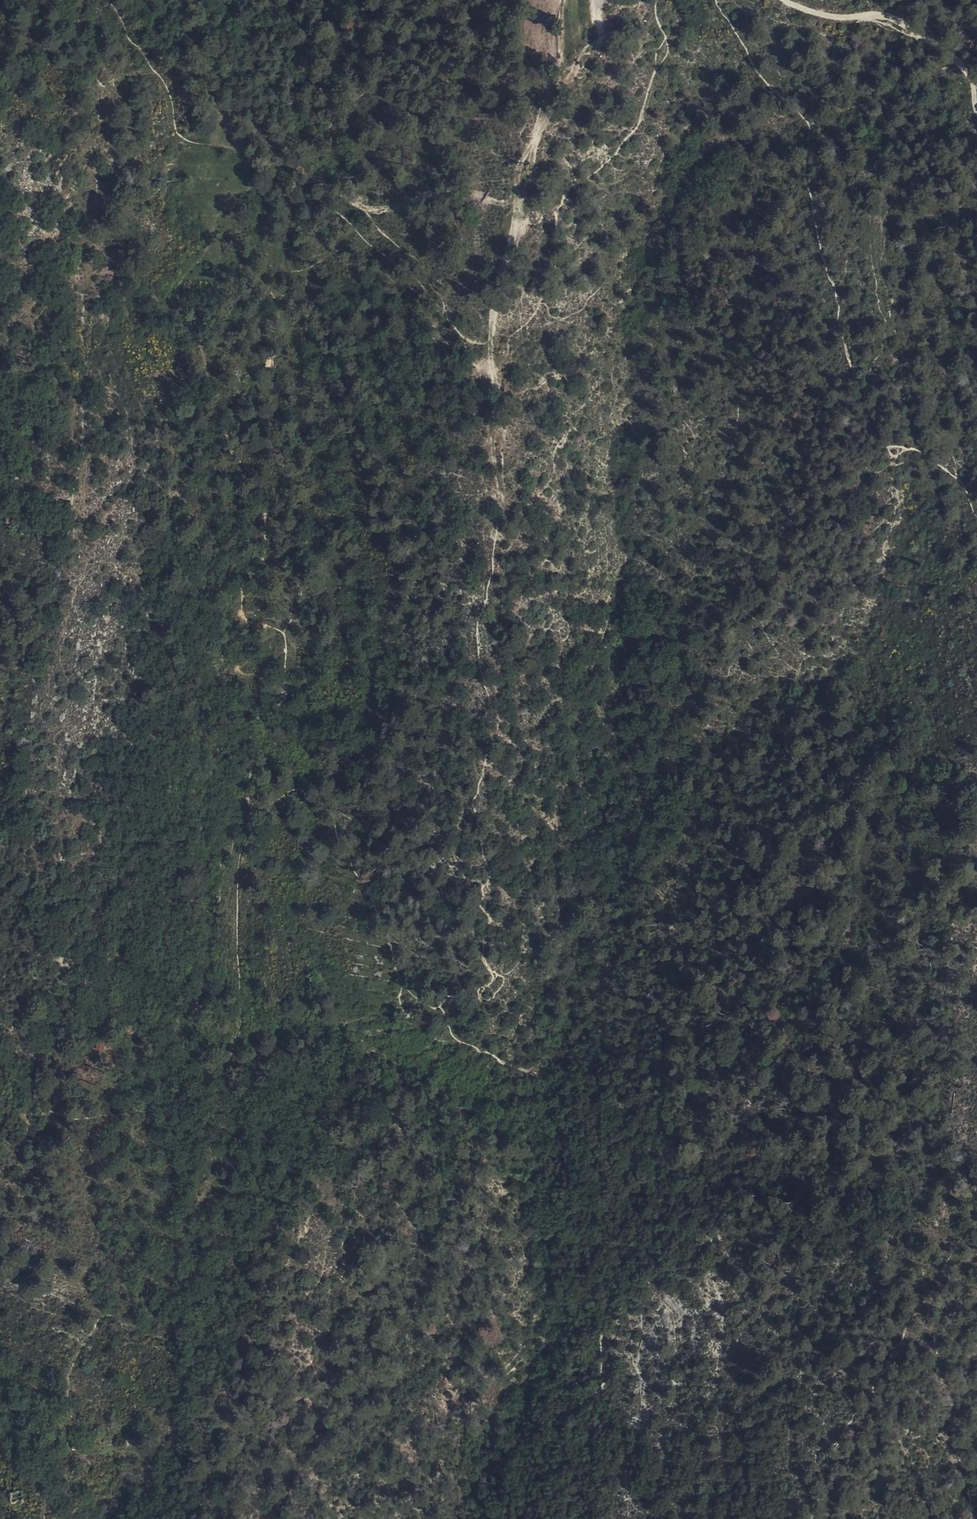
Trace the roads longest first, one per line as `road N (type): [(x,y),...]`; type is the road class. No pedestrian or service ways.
road 1 (track): [(496,349),(523,159),(563,75),(565,0)]
road 2 (track): [(791,0),(827,18),(882,13),(944,49),(973,81),(976,106)]

